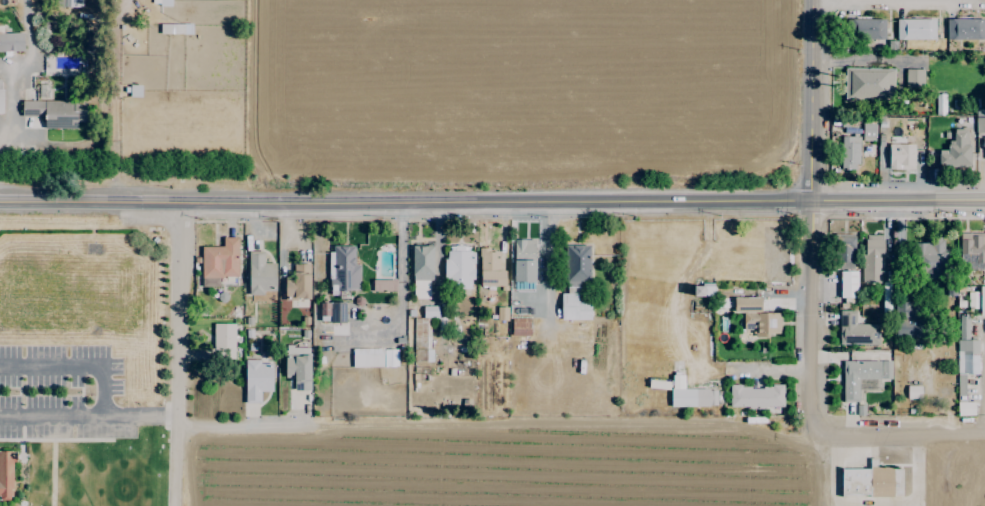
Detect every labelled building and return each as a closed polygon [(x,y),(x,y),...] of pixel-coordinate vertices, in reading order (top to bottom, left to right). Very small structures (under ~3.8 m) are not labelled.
[(884,19),(851,19),(851,40),(884,40),(884,19)] [(896,40),(934,40),(934,20),(896,19),(896,40)] [(946,19),(946,39),(984,40),(984,19),(946,19)] [(24,51),(23,33),(0,33),(0,52),(24,51)] [(844,97),(893,99),(894,69),(845,68),(844,97)] [(905,87),(923,88),(923,70),(905,69),(905,87)] [(44,129),(77,128),(77,122),(86,122),(86,101),(22,101),(22,116),(44,116),(44,129)] [(875,122),(862,122),(862,141),(875,141),(875,122)] [(938,150),(937,166),(968,167),(969,130),(953,129),(952,141),(947,141),(947,151),(938,150)] [(859,137),(841,137),(840,169),(858,169),(859,137)] [(888,170),(914,170),(914,144),(889,144),(888,170)] [(984,246),(984,233),(959,234),(960,264),(984,263),(984,246)] [(854,235),(836,234),(834,269),(853,270),(854,235)] [(863,284),(881,284),(881,270),(884,270),(883,235),(862,235),(863,284)] [(201,247),(201,287),(219,287),(219,277),(238,277),(237,238),(222,238),(223,247),(201,247)] [(915,244),(916,278),(947,278),(947,250),(943,250),(943,238),(931,238),(931,244),(915,244)] [(513,282),(534,282),(535,240),(514,239),(513,282)] [(359,265),(354,265),(355,246),(330,246),(329,290),(359,291),(359,265)] [(431,246),(412,246),(413,299),(432,299),(431,246)] [(445,288),(472,288),(473,252),(464,251),(464,247),(446,246),(445,288)] [(588,320),(589,246),(565,246),(565,294),(561,294),(560,320),(588,320)] [(480,287),(505,286),(505,271),(499,271),(499,252),(490,252),(490,248),(479,248),(480,287)] [(248,253),(248,295),(264,295),(264,291),(275,291),(275,263),(263,264),(263,253),(248,253)] [(310,264),(293,264),(293,280),(284,280),(284,299),(310,299),(310,264)] [(840,298),(857,297),(856,271),(839,272),(840,298)] [(372,291),(395,292),(396,280),(372,279),(372,291)] [(692,285),(692,297),(713,297),(713,285),(692,285)] [(760,298),(733,298),(733,313),(743,313),(743,330),(754,330),(754,337),(766,337),(766,334),(780,334),(779,313),(760,313),(760,298)] [(895,305),(895,338),(917,338),(917,324),(915,324),(915,305),(895,305)] [(507,321),(507,308),(497,307),(497,321),(507,321)] [(415,318),(414,361),(428,361),(429,315),(430,315),(430,308),(425,308),(425,318),(415,318)] [(838,311),(839,345),(878,344),(877,324),(855,324),(855,311),(838,311)] [(964,375),(978,375),(978,340),(968,340),(968,315),(956,315),(958,396),(964,396),(964,375)] [(511,336),(530,336),(530,319),(511,319),(511,336)] [(234,324),(214,324),(214,355),(224,355),(224,359),(234,359),(234,324)] [(293,391),(310,391),(310,347),(285,347),(284,378),(293,378),(293,391)] [(397,348),(351,349),(352,368),(398,367),(397,348)] [(272,392),(272,365),(260,365),(260,360),(244,360),(245,403),(260,403),(260,392),(272,392)] [(842,362),(843,402),(858,402),(857,379),(891,379),(890,361),(842,362)] [(671,407),(716,407),(716,389),(684,390),(683,376),(670,376),(671,407)] [(921,386),(907,386),(906,399),(921,399),(921,386)] [(782,387),(729,387),(729,408),(782,408),(782,387)] [(974,403),(957,403),(957,416),(974,416),(974,403)] [(0,451),(0,500),(12,500),(13,451),(0,451)]
